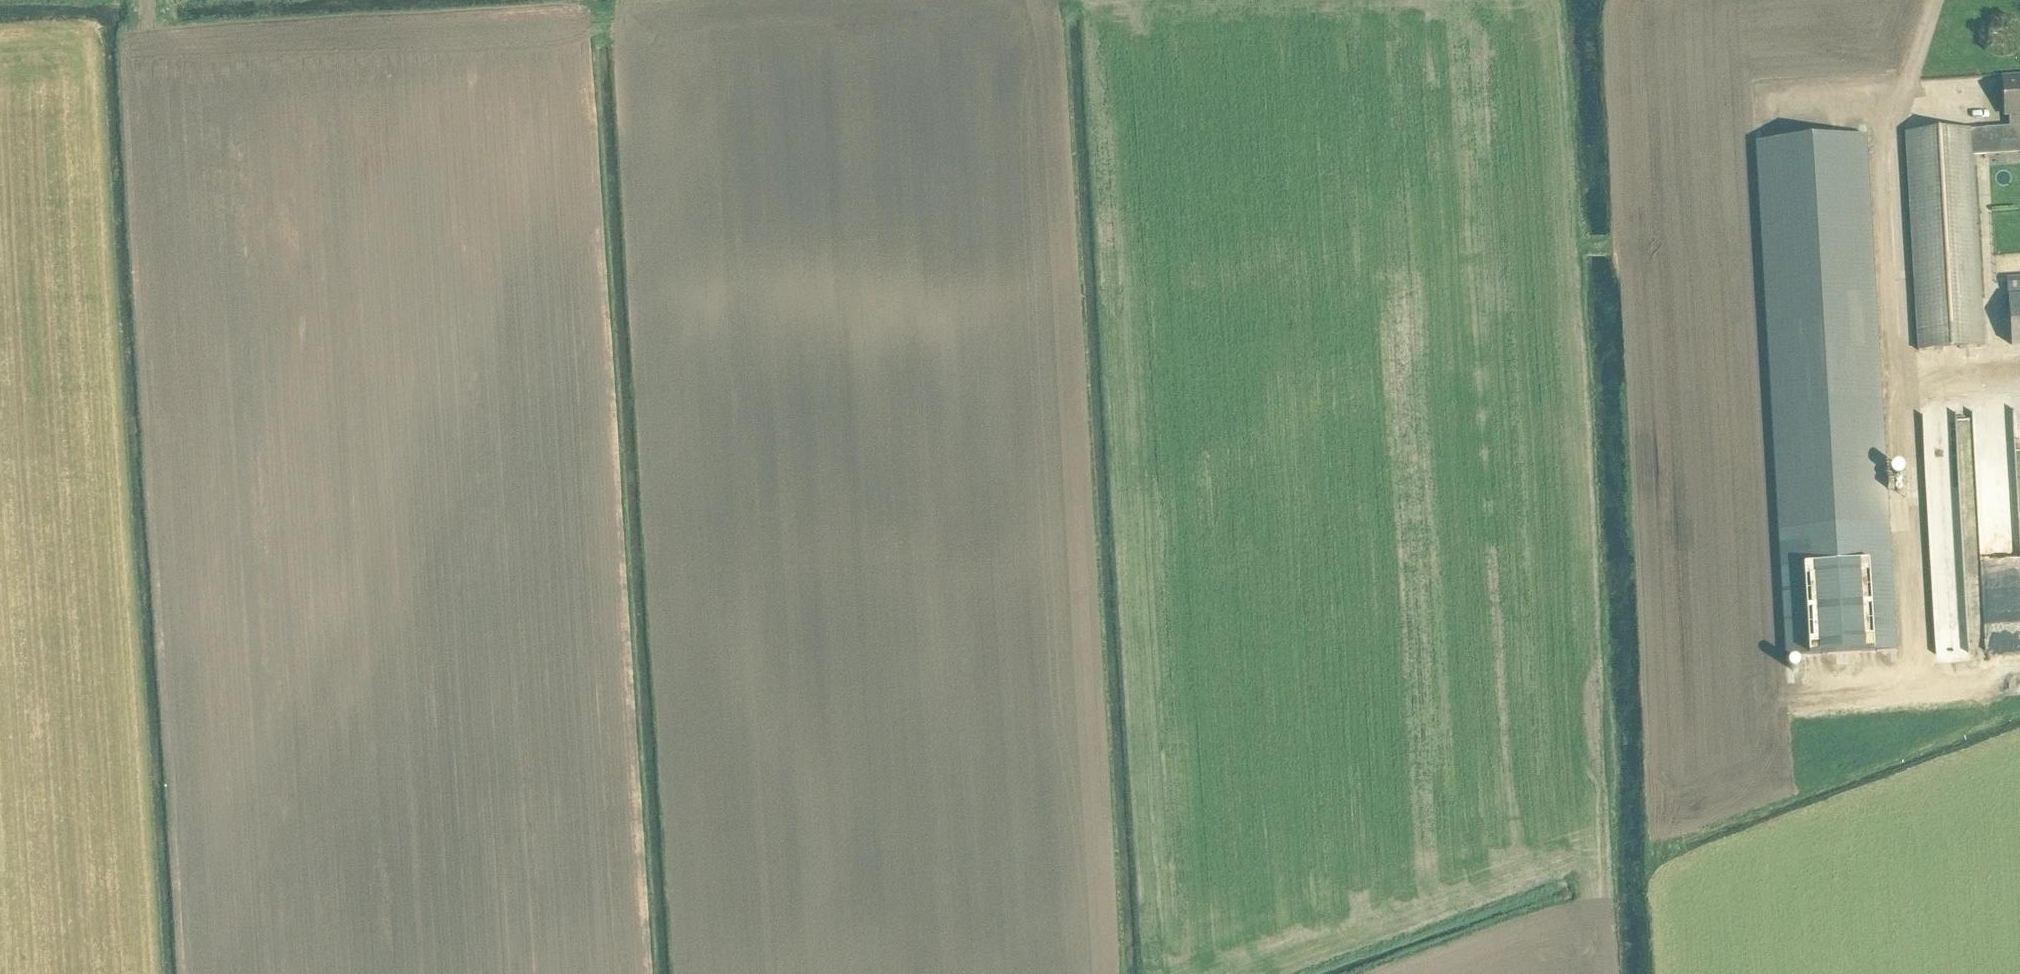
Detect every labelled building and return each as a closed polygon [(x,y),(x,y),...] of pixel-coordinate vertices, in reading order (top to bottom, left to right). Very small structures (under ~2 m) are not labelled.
[(2019,115),(2019,77),(2002,78),(2005,116),(2009,115),(2010,129),(1985,130),(1985,131),(1971,132),(1971,130),(1905,134),(1918,352),(1983,348),(1972,157),(2001,155),(2000,144),(2019,143),(2019,115)] [(1883,135),(1774,142),(1805,665),(1914,658),(1883,135)] [(2008,298),(2019,298),(2019,280),(2007,281),(2008,298)] [(2008,298),(2011,346),(2019,346),(2019,298),(2008,298)]
